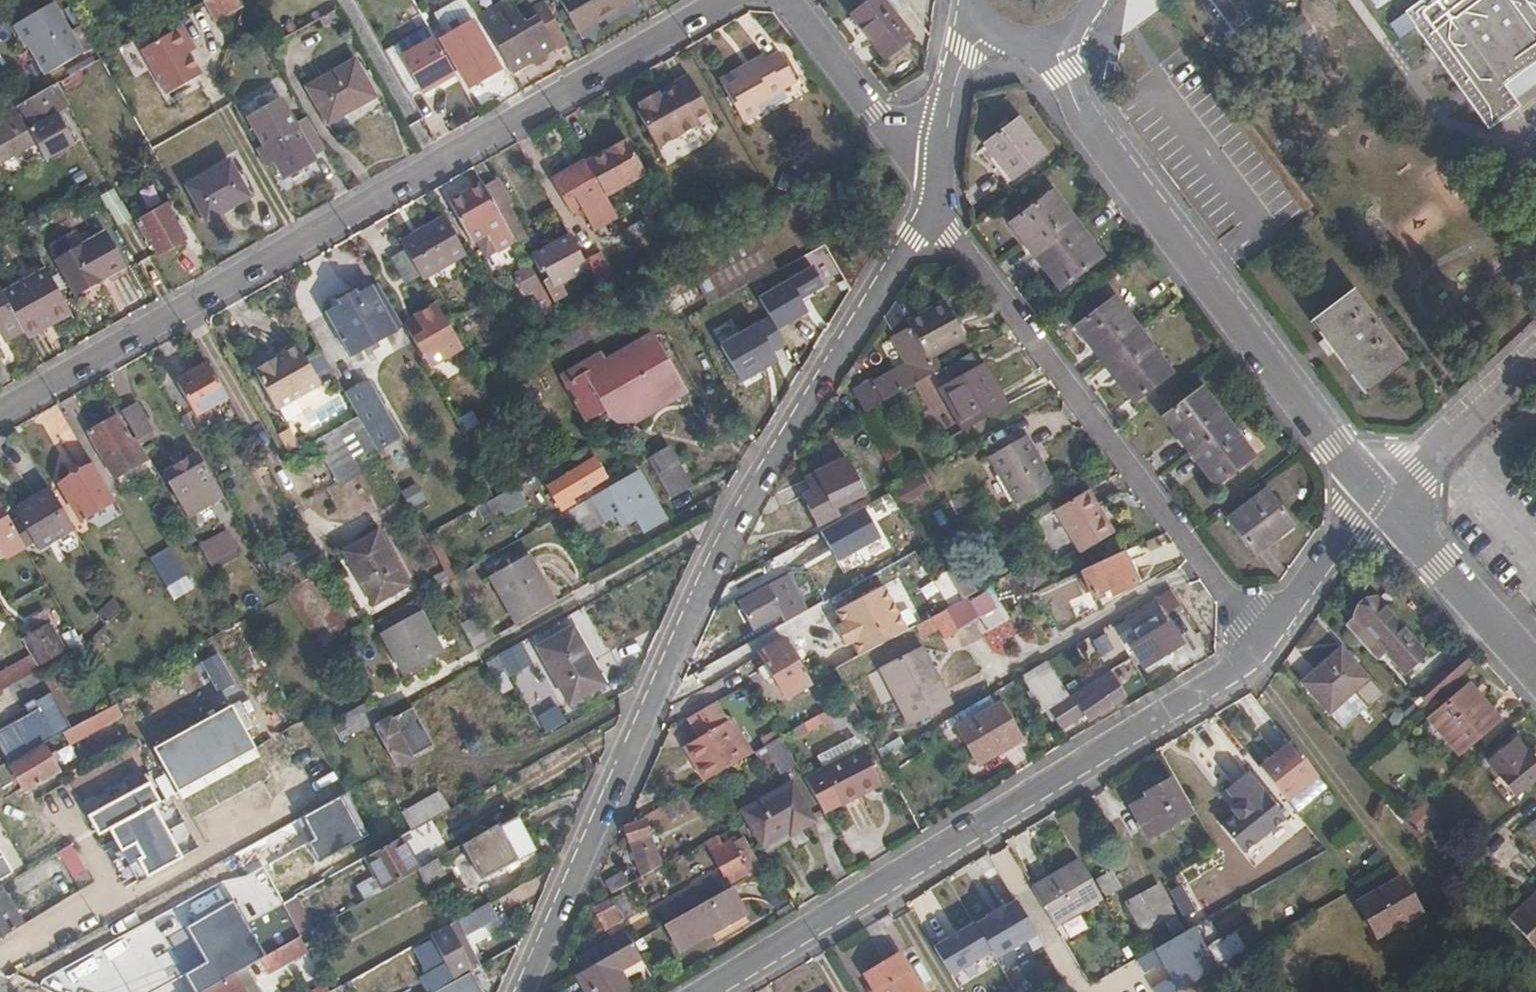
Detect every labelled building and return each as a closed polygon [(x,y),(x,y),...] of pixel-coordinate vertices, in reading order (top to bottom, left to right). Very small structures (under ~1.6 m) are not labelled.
[(239,6),(236,0),(199,0),(209,21),(239,6)] [(495,49),(508,72),(551,47),(533,16),(530,17),(521,21),(509,0),(500,0),(475,14),(495,49)] [(542,3),(540,0),(521,0),(527,11),(542,3)] [(576,32),(633,0),(558,0),(576,32)] [(867,6),(852,16),(886,58),(910,38),(883,3),(886,0),(862,0),(867,6)] [(1227,25),(1262,0),(1208,0),(1227,25)] [(1387,24),(1397,38),(1412,28),(1485,130),(1515,108),(1499,87),(1535,60),(1535,0),(1421,0),(1387,24)] [(54,2),(13,26),(25,47),(27,46),(44,75),(83,53),(54,2)] [(551,47),(563,40),(542,3),(527,11),(530,17),(533,16),(551,47)] [(496,80),(509,73),(508,72),(495,49),(487,53),(468,21),(438,38),(456,71),(482,57),(496,80)] [(180,26),(193,49),(196,47),(182,25),(180,26)] [(189,51),(193,49),(180,26),(176,28),(189,51)] [(201,73),(189,51),(176,28),(141,48),(167,94),(201,73)] [(390,66),(406,96),(417,89),(419,92),(450,75),(430,40),(399,57),(401,60),(390,66)] [(762,57),(718,82),(740,121),(757,111),(754,105),(793,82),(778,53),(764,60),(762,57)] [(906,56),(886,65),(893,80),(913,71),(906,56)] [(370,94),(349,59),(303,84),(323,121),(370,94)] [(711,120),(686,75),(670,84),(673,87),(656,96),(653,92),(635,102),(638,106),(632,110),(655,149),(696,126),(697,127),(711,120)] [(0,115),(0,160),(32,142),(42,160),(71,144),(54,114),(67,107),(54,84),(0,115)] [(311,156),(324,149),(306,118),(296,124),(280,99),(245,119),(262,147),(256,152),(263,164),(270,160),(281,178),(313,159),(311,156)] [(1053,147),(1027,110),(992,135),(1019,171),(1053,147)] [(620,139),(582,161),(583,162),(603,197),(640,175),(620,139)] [(603,197),(583,162),(550,180),(568,214),(575,210),(589,233),(615,218),(603,197)] [(480,186),(511,241),(516,249),(524,243),(504,208),(508,204),(493,178),(480,186)] [(257,211),(237,179),(196,201),(216,234),(257,211)] [(480,186),(478,184),(445,203),(468,243),(482,234),(493,252),(511,241),(480,186)] [(1016,215),(1039,247),(1083,216),(1061,184),(1016,215)] [(645,212),(666,201),(661,192),(642,203),(645,212)] [(134,222),(143,238),(147,236),(157,252),(182,238),(165,206),(134,222)] [(650,221),(645,212),(619,225),(625,234),(650,221)] [(1083,216),(1039,247),(1064,282),(1108,250),(1083,216)] [(389,225),(383,217),(372,223),(378,232),(389,225)] [(463,255),(441,218),(398,243),(420,280),(463,255)] [(123,266),(103,230),(54,258),(74,293),(123,266)] [(581,261),(567,235),(528,257),(536,270),(541,267),(545,276),(540,279),(551,299),(564,291),(556,279),(583,264),(581,261)] [(594,283),(608,276),(595,253),(581,261),(583,264),(594,283)] [(26,339),(44,329),(41,325),(67,309),(42,264),(0,288),(0,293),(21,330),(26,339)] [(814,266),(790,280),(802,300),(825,286),(814,266)] [(511,302),(538,288),(527,267),(499,284),(511,302)] [(790,280),(760,297),(779,330),(809,313),(802,300),(790,280)] [(387,304),(407,338),(413,348),(444,330),(420,286),(387,304)] [(324,313),(349,355),(395,330),(370,287),(356,295),(354,291),(336,301),(338,305),(324,313)] [(1396,362),(1344,290),(1302,321),(1355,393),(1396,362)] [(1076,324),(1103,360),(1147,328),(1119,291),(1076,324)] [(3,340),(21,330),(0,293),(0,335),(3,340)] [(945,300),(908,321),(912,328),(929,358),(965,337),(945,300)] [(44,329),(70,314),(67,309),(41,325),(44,329)] [(769,316),(757,323),(774,352),(786,345),(769,316)] [(774,352),(757,323),(720,343),(741,381),(778,360),(774,352)] [(865,411),(936,371),(929,358),(912,328),(894,338),(908,363),(876,381),(875,378),(855,390),(865,411)] [(1147,328),(1103,360),(1132,399),(1175,367),(1147,328)] [(680,385),(655,338),(571,384),(587,413),(610,401),(614,407),(628,400),(634,411),(680,385)] [(321,382),(298,343),(256,368),(277,408),(321,382)] [(225,395),(207,363),(174,382),(193,414),(225,395)] [(1008,402),(986,363),(942,387),(964,427),(1008,402)] [(366,379),(344,392),(357,417),(374,446),(376,447),(398,435),(366,379)] [(1164,415),(1190,451),(1230,422),(1203,386),(1164,415)] [(133,400),(119,410),(135,439),(137,442),(151,434),(133,400)] [(137,442),(135,439),(129,443),(114,416),(85,432),(112,478),(147,459),(137,442)] [(456,424),(463,435),(476,428),(470,416),(456,424)] [(357,417),(316,441),(339,481),(361,469),(354,457),(374,446),(357,417)] [(1230,422),(1190,451),(1215,485),(1254,456),(1230,422)] [(1051,481),(1026,433),(987,454),(1014,501),(1051,481)] [(686,482),(665,447),(651,456),(673,490),(686,482)] [(206,472),(195,454),(161,473),(172,490),(182,484),(187,491),(195,486),(191,479),(206,472)] [(605,476),(596,458),(534,493),(547,516),(562,508),(558,503),(605,476)] [(840,461),(824,471),(804,483),(809,491),(801,496),(819,527),(837,517),(832,510),(860,493),(840,461)] [(111,501),(89,464),(56,483),(78,520),(111,501)] [(637,470),(570,509),(584,532),(617,514),(624,525),(635,520),(643,533),(668,519),(637,470)] [(900,507),(929,489),(920,474),(891,492),(900,507)] [(407,509),(424,504),(417,483),(400,488),(407,509)] [(64,518),(47,488),(12,509),(34,547),(44,541),(39,530),(64,518)] [(1086,488),(1057,505),(1082,549),(1114,530),(1103,512),(1100,513),(1086,488)] [(1292,523),(1266,488),(1228,517),(1255,552),(1292,523)] [(528,508),(519,492),(502,501),(510,518),(528,508)] [(4,556),(23,547),(0,507),(0,549),(4,556)] [(865,508),(822,531),(838,561),(881,538),(865,508)] [(196,542),(207,567),(237,555),(227,529),(196,542)] [(406,585),(375,532),(341,552),(372,605),(406,585)] [(974,544),(966,532),(945,543),(953,556),(974,544)] [(1125,550),(1082,571),(1096,601),(1141,582),(1125,550)] [(163,553),(146,562),(162,590),(180,581),(163,553)] [(554,601),(527,555),(489,576),(515,623),(554,601)] [(804,600),(789,575),(758,592),(753,583),(735,593),(755,628),(804,600)] [(952,594),(943,577),(908,595),(917,612),(952,594)] [(1024,588),(1014,581),(971,600),(978,616),(1008,601),(1013,613),(1030,607),(1024,588)] [(885,585),(836,610),(842,623),(835,627),(846,646),(853,643),(859,654),(907,629),(885,585)] [(1169,587),(1152,597),(1162,614),(1179,605),(1169,587)] [(105,622),(120,609),(110,597),(95,610),(105,622)] [(1380,601),(1350,627),(1383,665),(1393,657),(1406,671),(1425,655),(1380,601)] [(502,626),(494,613),(476,623),(484,636),(502,626)] [(442,656),(417,614),(382,634),(404,677),(442,656)] [(569,629),(562,616),(541,628),(549,641),(536,648),(567,702),(602,682),(572,628),(569,629)] [(29,660),(35,670),(62,654),(41,618),(23,628),(29,639),(20,644),(29,660)] [(1144,665),(1184,643),(1172,621),(1133,645),(1144,665)] [(495,653),(502,667),(536,647),(528,635),(495,653)] [(794,656),(783,639),(760,653),(786,696),(810,682),(794,656)] [(1382,692),(1340,643),(1301,677),(1328,706),(1352,686),(1368,704),(1382,692)] [(922,645),(878,668),(908,726),(952,703),(922,645)] [(1451,684),(1472,667),(1461,654),(1441,672),(1451,684)] [(1071,695),(1049,658),(1025,672),(1047,709),(1051,707),(1071,695)] [(37,673),(35,670),(29,660),(0,676),(0,693),(37,673)] [(1110,672),(1073,694),(1073,695),(1052,708),(1062,728),(1086,714),(1090,721),(1127,698),(1110,672)] [(1430,702),(1451,684),(1441,672),(1419,690),(1430,702)] [(1481,705),(1465,687),(1433,713),(1449,733),(1446,736),(1460,752),(1499,720),(1485,702),(1481,705)] [(370,721),(380,716),(368,695),(337,712),(338,715),(330,720),(340,738),(370,721)] [(240,701),(232,705),(246,730),(253,726),(240,701)] [(1020,735),(1001,703),(960,728),(978,760),(1020,735)] [(42,748),(62,737),(69,733),(52,704),(12,725),(28,755),(42,748)] [(695,767),(703,780),(711,776),(747,755),(718,704),(689,720),(700,739),(690,744),(701,763),(695,767)] [(232,705),(155,748),(179,790),(256,747),(246,730),(232,705)] [(557,705),(538,716),(546,732),(565,722),(557,705)] [(409,706),(373,726),(393,763),(430,743),(409,706)] [(68,749),(121,720),(114,708),(69,733),(62,737),(68,749)] [(795,738),(816,726),(811,717),(790,729),(795,738)] [(880,759),(871,745),(864,749),(858,741),(853,744),(847,732),(822,746),(841,780),(880,759)] [(795,761),(780,735),(765,744),(780,770),(795,761)] [(1292,742),(1261,766),(1289,800),(1319,776),(1292,742)] [(684,748),(695,767),(701,763),(690,744),(684,748)] [(42,748),(28,755),(7,767),(22,792),(55,773),(42,748)] [(1523,802),(1535,792),(1535,763),(1525,748),(1498,769),(1523,802)] [(1217,788),(1214,783),(1204,787),(1216,811),(1236,802),(1243,815),(1271,802),(1253,764),(1238,771),(1241,778),(1217,788)] [(1238,771),(1214,783),(1217,788),(1241,778),(1238,771)] [(1193,815),(1173,777),(1156,787),(1158,790),(1147,796),(1148,798),(1134,805),(1143,821),(1139,823),(1149,840),(1193,815)] [(768,807),(789,838),(806,829),(783,790),(743,813),(747,819),(768,807)] [(412,827),(440,812),(431,797),(404,812),(412,827)] [(135,881),(179,857),(148,805),(106,830),(135,881)] [(782,843),(789,838),(768,807),(747,819),(764,849),(780,840),(782,843)] [(497,827),(493,822),(459,841),(481,877),(533,848),(515,817),(497,827)] [(651,833),(645,819),(626,826),(640,868),(655,864),(646,835),(651,833)] [(275,851),(281,863),(322,841),(315,829),(275,851)] [(719,833),(706,840),(730,883),(748,873),(746,869),(759,863),(742,834),(732,840),(730,836),(723,840),(719,833)] [(398,835),(363,855),(381,886),(410,869),(416,866),(398,835)] [(256,839),(229,854),(235,865),(262,850),(256,839)] [(88,880),(82,871),(65,844),(54,850),(76,887),(88,880)] [(442,870),(434,855),(416,866),(410,869),(418,884),(442,870)] [(1104,899),(1083,863),(1037,889),(1058,926),(1104,899)] [(1010,917),(986,877),(948,901),(972,940),(1010,917)] [(1416,914),(1398,881),(1355,905),(1373,938),(1416,914)] [(1169,911),(1154,885),(1124,903),(1138,928),(1169,911)] [(1192,912),(1176,885),(1167,890),(1184,917),(1192,912)] [(732,886),(667,923),(681,949),(747,913),(732,886)] [(269,916),(280,911),(271,891),(260,896),(269,916)] [(634,914),(622,892),(594,908),(606,929),(634,914)] [(19,925),(0,893),(0,937),(19,925)] [(280,901),(289,920),(303,913),(295,895),(280,901)] [(1509,921),(1535,950),(1535,896),(1509,921)] [(482,902),(459,915),(467,929),(489,916),(482,902)] [(452,919),(460,932),(467,929),(459,915),(452,919)] [(452,919),(427,933),(454,979),(467,970),(479,964),(460,932),(452,919)] [(1147,944),(1157,964),(1140,973),(1150,991),(1172,991),(1215,970),(1190,922),(1147,944)] [(1046,955),(1030,927),(1011,938),(1027,965),(1046,955)] [(1215,966),(1246,947),(1234,928),(1204,948),(1215,966)] [(578,958),(585,969),(627,946),(634,942),(628,930),(578,958)] [(296,935),(295,936),(257,957),(266,972),(304,950),(296,935)] [(578,973),(589,991),(622,991),(632,987),(621,967),(642,956),(634,942),(627,946),(585,969),(578,973)] [(168,946),(132,967),(147,991),(193,991),(168,946)] [(1089,989),(1062,948),(1049,957),(1072,991),(1124,991),(1126,991),(1118,979),(1140,964),(1143,970),(1154,963),(1147,951),(1089,989)] [(901,953),(866,974),(877,991),(924,991),(901,953)] [(433,991),(479,991),(467,970),(454,979),(433,991)] [(229,973),(195,991),(240,991),(229,973)]
